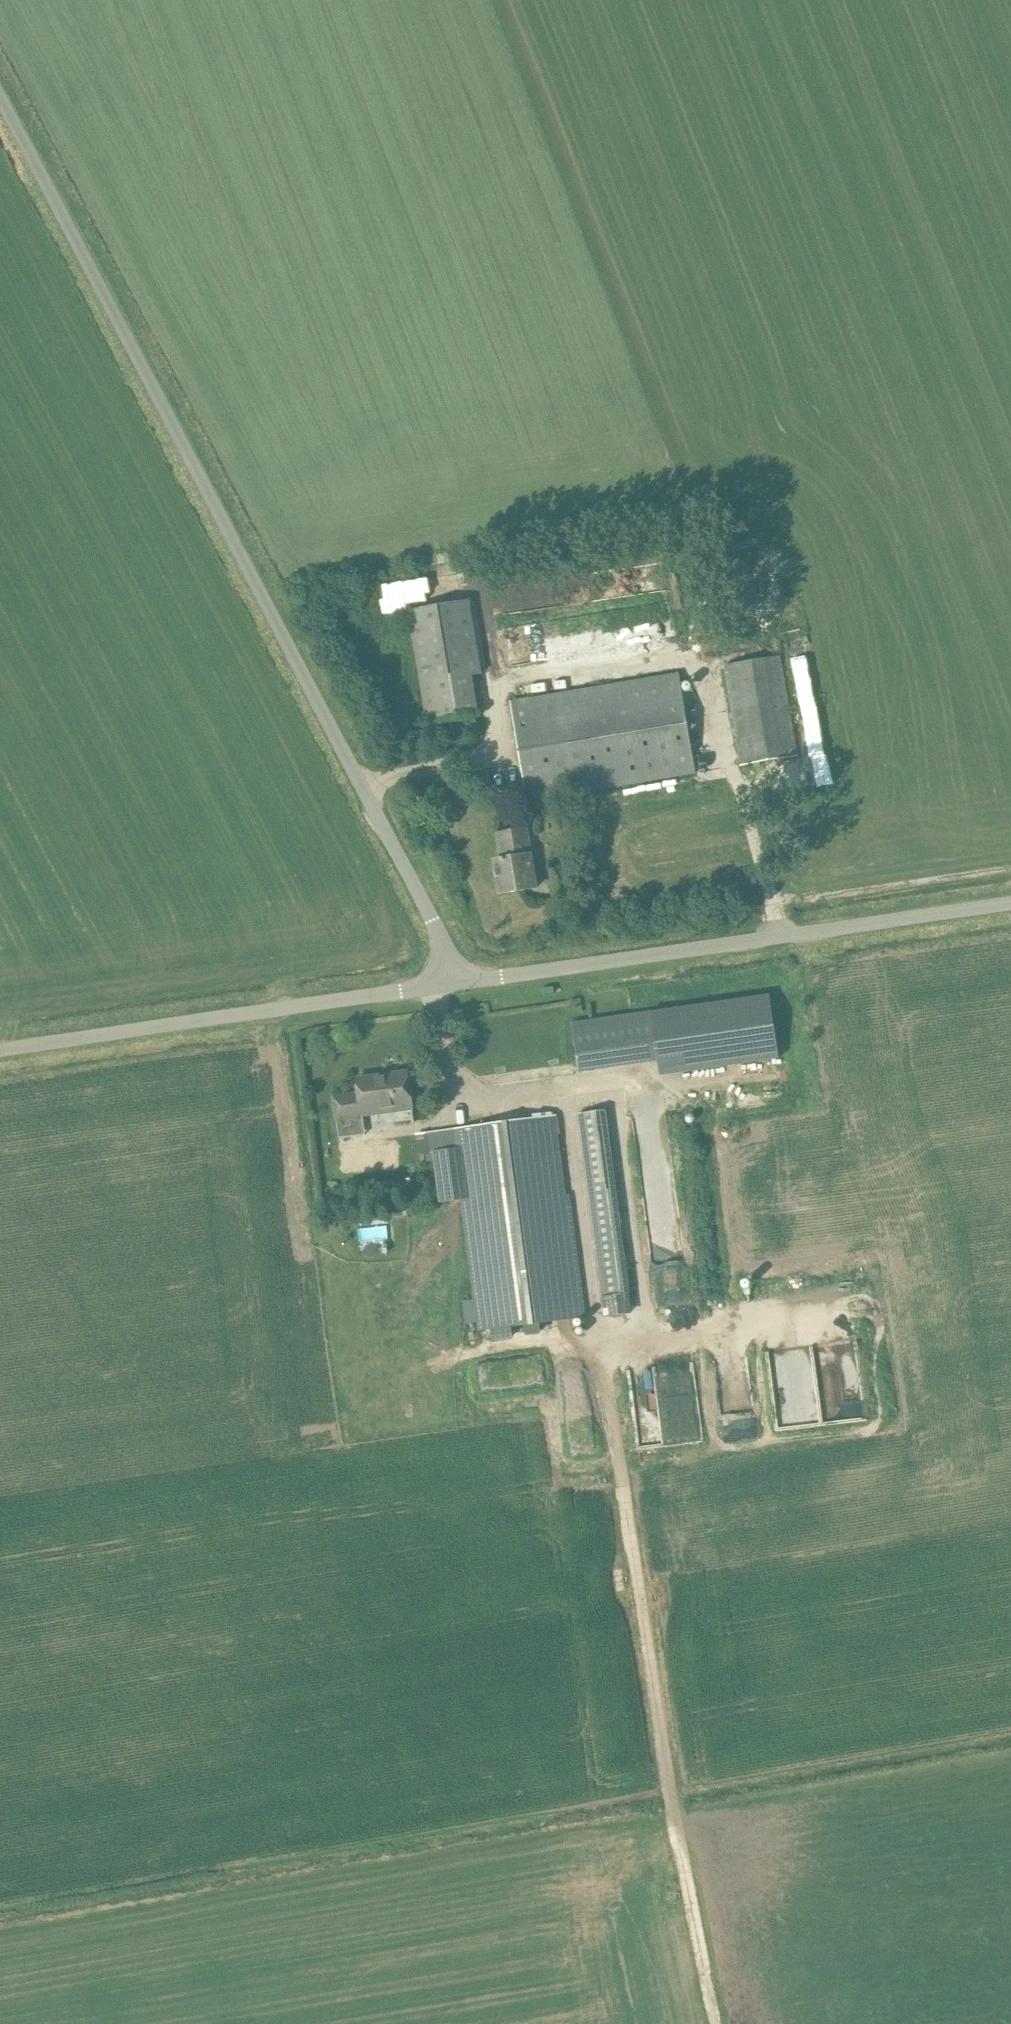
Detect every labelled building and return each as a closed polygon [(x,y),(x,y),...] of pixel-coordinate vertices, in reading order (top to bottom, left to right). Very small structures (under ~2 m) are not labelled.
[(482,674),(469,601),(409,611),(428,722),(475,715),(468,676),(482,674)] [(799,757),(782,656),(725,665),(741,766),(799,757)] [(694,773),(678,673),(511,700),(527,801),(694,773)] [(611,673),(579,676),(580,686),(612,683),(611,673)] [(598,803),(586,804),(587,814),(599,813),(598,803)] [(536,888),(526,829),(498,834),(502,859),(494,860),(500,894),(536,888)] [(576,1071),(656,1062),(657,1074),(776,1060),(769,996),(570,1019),(576,1071)] [(412,1103),(407,1072),(357,1079),(359,1094),(334,1097),(337,1119),(380,1113),(380,1108),(412,1103)] [(629,1293),(605,1110),(579,1114),(603,1296),(606,1318),(631,1314),(629,1293)] [(416,1134),(419,1154),(433,1152),(439,1202),(462,1199),(475,1300),(465,1301),(468,1324),(478,1323),(479,1332),(525,1326),(526,1335),(541,1333),(540,1324),(580,1319),(555,1117),(416,1134)] [(814,1385),(798,1386),(797,1381),(776,1384),(780,1426),(818,1422),(814,1385)] [(637,1437),(637,1445),(665,1444),(664,1436),(637,1437)]
